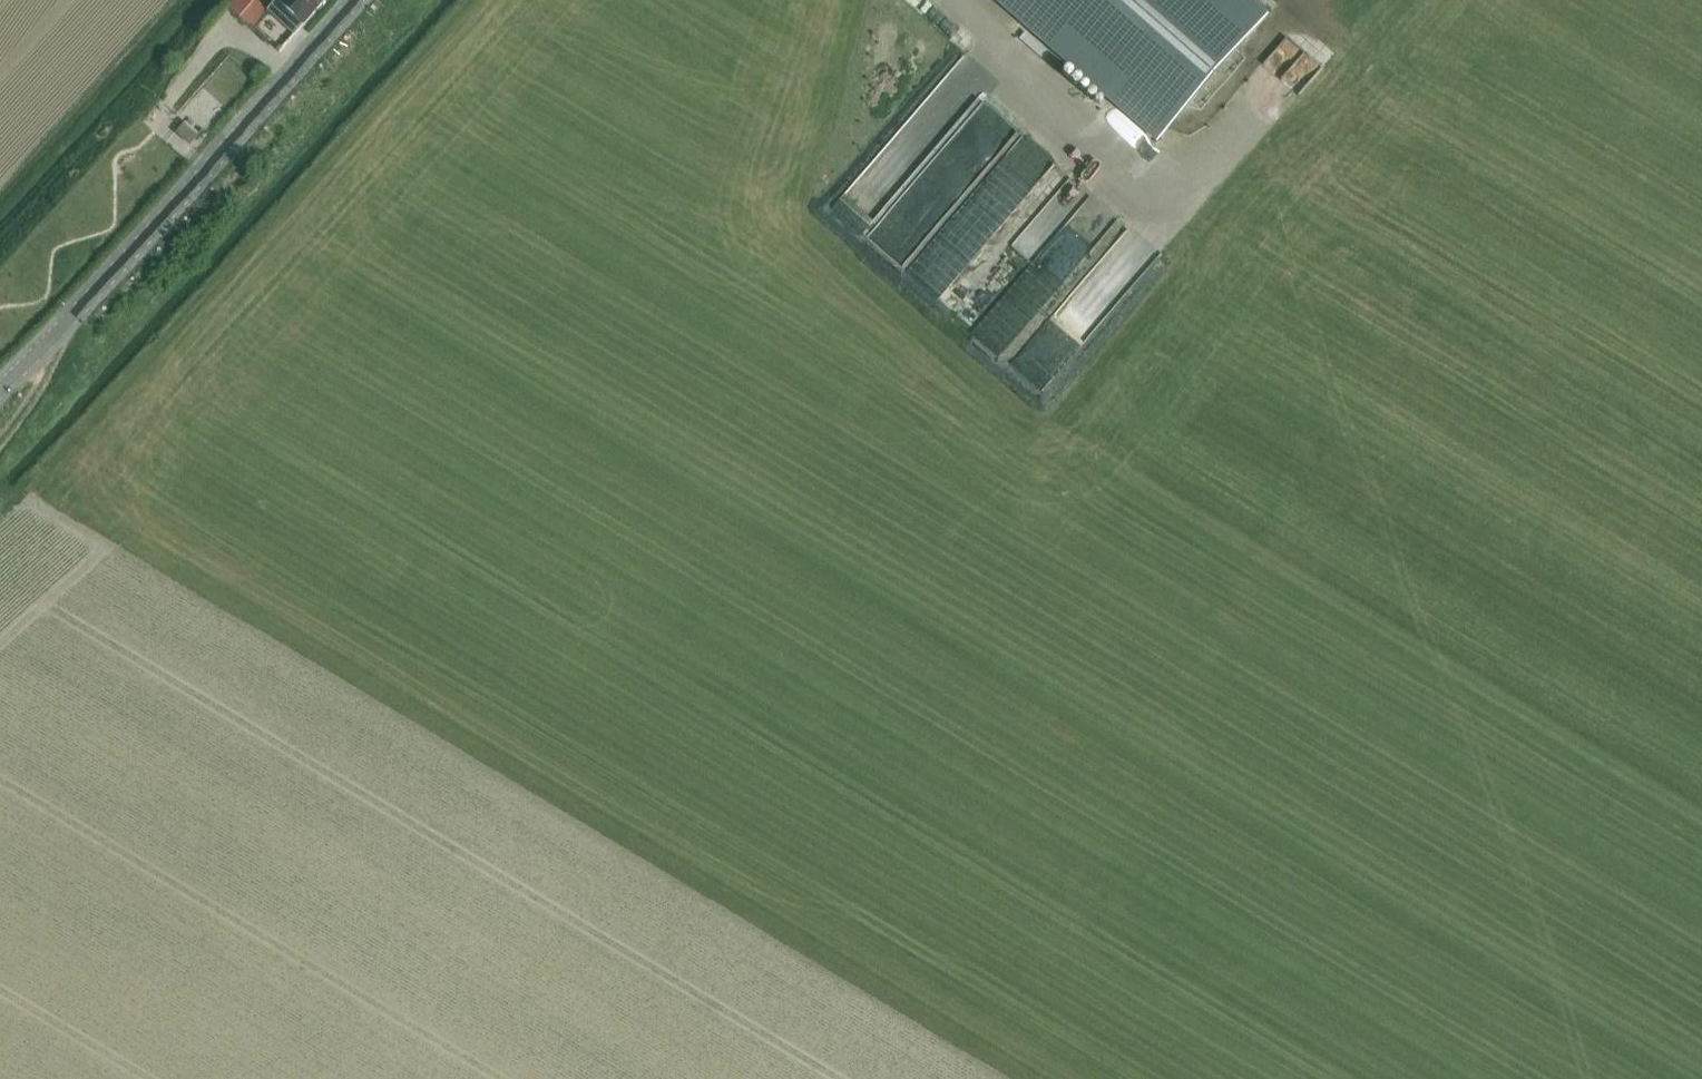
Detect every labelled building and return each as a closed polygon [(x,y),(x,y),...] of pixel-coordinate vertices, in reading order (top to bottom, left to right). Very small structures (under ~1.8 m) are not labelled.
[(320,0),(272,0),(271,1),(299,25),(320,0)] [(1265,17),(1245,0),(1001,0),(1159,138),(1265,17)] [(1280,44),(1295,54),(1316,22),(1302,12),(1280,44)] [(976,175),(919,246),(975,291),(996,264),(1011,276),(1031,252),(1010,235),(1026,216),(976,175)]
